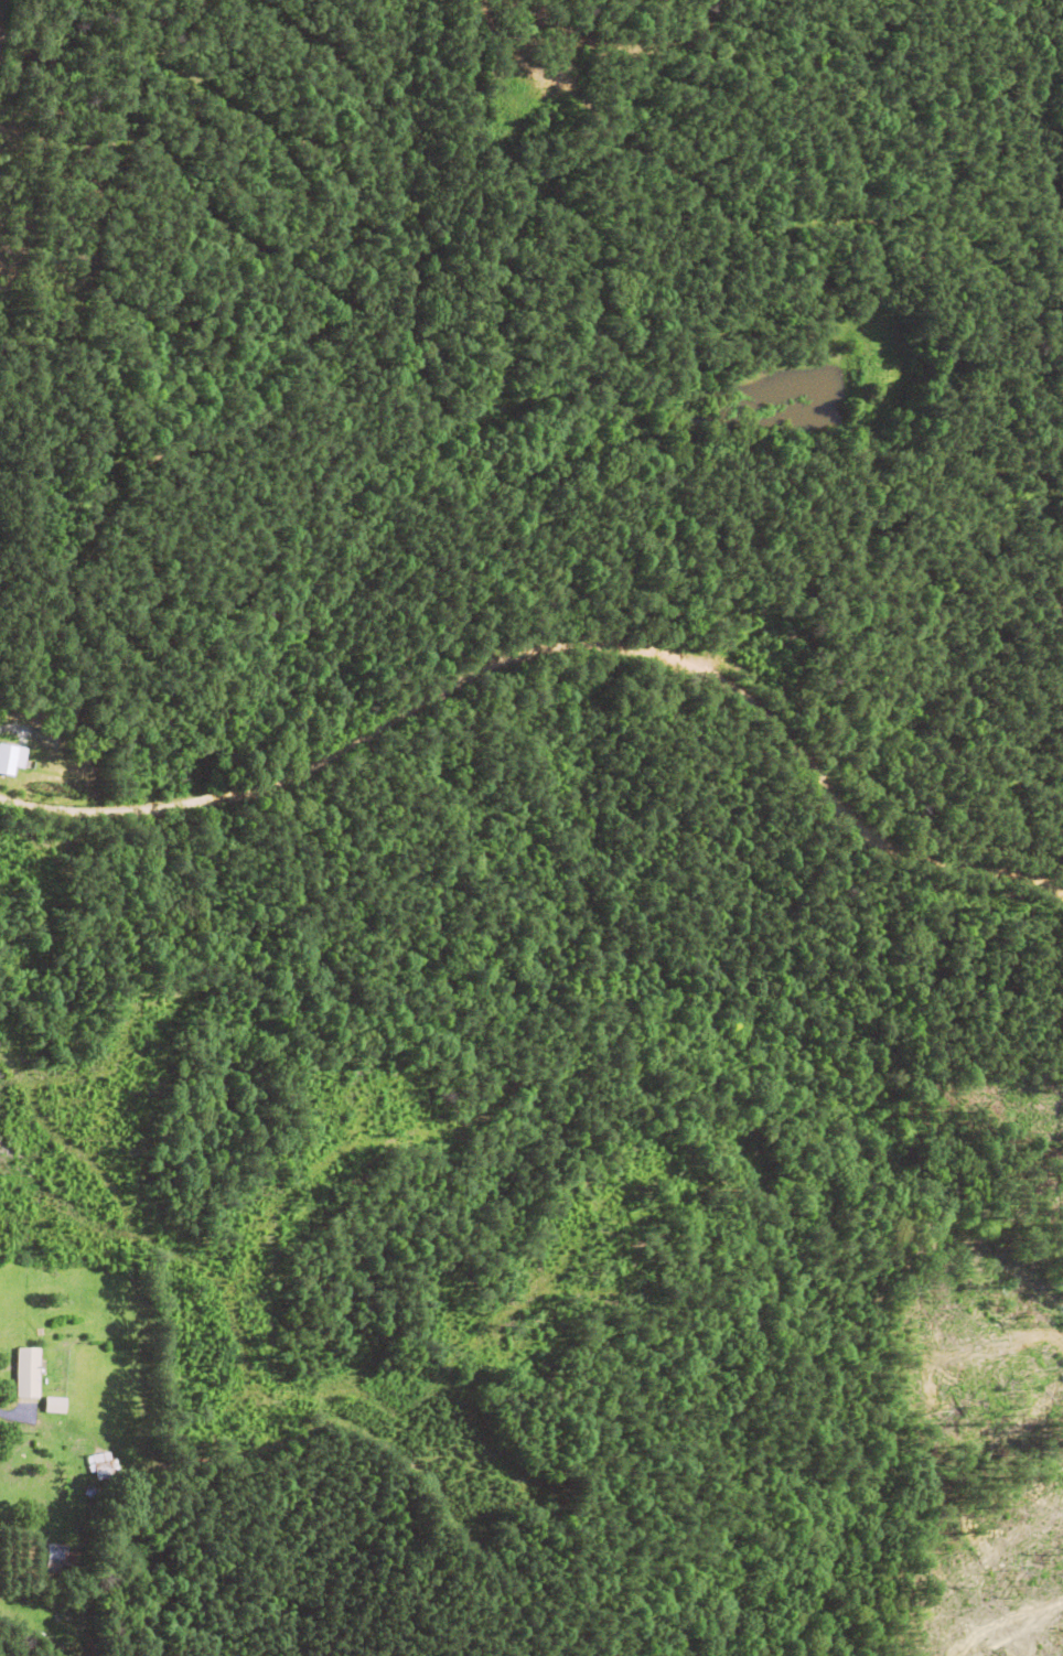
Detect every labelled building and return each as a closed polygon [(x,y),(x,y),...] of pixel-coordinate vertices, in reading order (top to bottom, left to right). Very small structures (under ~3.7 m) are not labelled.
[(26,749),(0,744),(0,775),(13,778),(15,768),(22,769),(26,749)] [(14,1397),(38,1398),(39,1348),(15,1348),(14,1397)] [(45,1412),(64,1412),(64,1400),(45,1400),(45,1412)] [(119,1470),(108,1450),(87,1462),(98,1482),(119,1470)] [(64,1568),(64,1546),(44,1546),(44,1568),(64,1568)]
